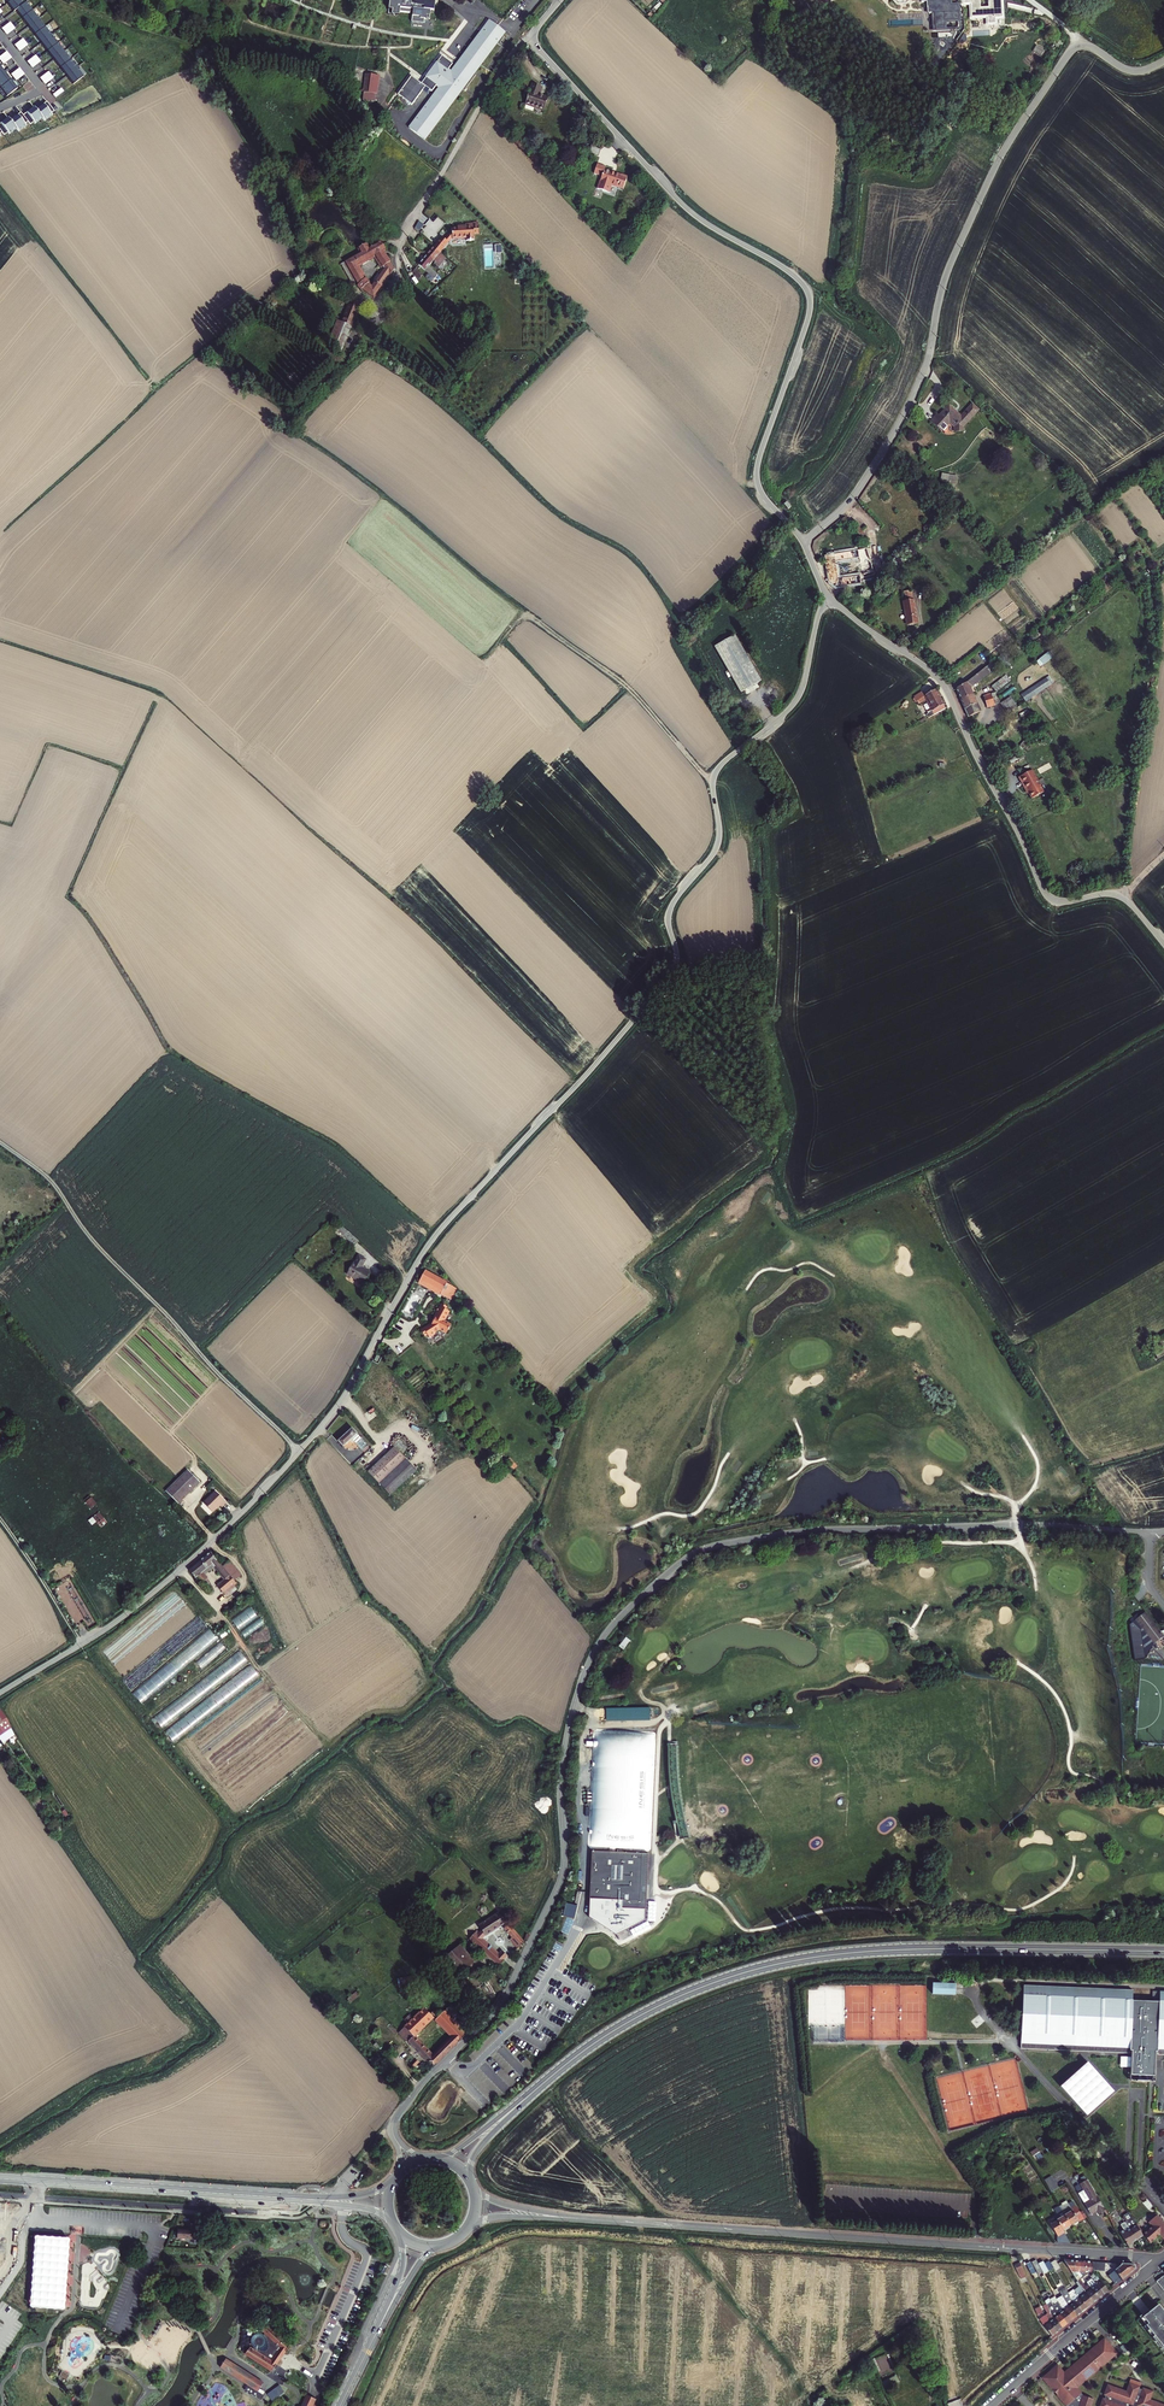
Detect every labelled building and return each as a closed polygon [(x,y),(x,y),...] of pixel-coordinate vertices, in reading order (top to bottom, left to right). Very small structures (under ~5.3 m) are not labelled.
[(13,11),(15,10),(73,85),(83,77),(25,2),(23,4),(21,0),(5,0),(13,11)] [(388,15),(399,16),(400,12),(410,13),(410,10),(413,10),(411,22),(424,24),(424,19),(429,20),(430,12),(434,12),(435,0),(432,0),(416,0),(415,5),(413,5),(411,5),(412,0),(390,0),(388,15)] [(923,0),(930,0),(931,12),(936,12),(937,28),(947,27),(946,19),(961,19),(960,4),(952,4),(952,0),(923,0)] [(1004,0),(990,0),(990,5),(982,6),(982,0),(964,0),(965,3),(972,2),(973,16),(989,15),(989,23),(998,22),(997,16),(1005,16),(1004,0)] [(452,104),(458,96),(464,88),(505,33),(489,21),(481,33),(478,36),(451,73),(448,70),(452,64),(442,57),(421,84),(411,77),(398,95),(411,105),(425,87),(432,92),(436,86),(439,88),(409,129),(424,140),(445,113),(452,104)] [(10,23),(1,29),(6,36),(15,29),(10,23)] [(22,39),(14,46),(19,52),(27,45),(22,39)] [(0,56),(0,61),(3,64),(11,58),(6,51),(0,56)] [(35,56),(26,62),(31,69),(40,62),(35,56)] [(7,96),(17,89),(0,67),(0,87),(7,96)] [(19,68),(11,74),(16,81),(24,74),(19,68)] [(47,72),(39,79),(44,85),(53,79),(47,72)] [(379,77),(366,75),(364,92),(376,94),(379,77)] [(548,99),(544,97),(539,96),(542,88),(533,85),(525,105),(543,112),(548,99)] [(60,89),(52,95),(54,99),(63,92),(60,89)] [(46,102),(35,111),(41,118),(44,121),(51,116),(50,114),(53,111),(46,102)] [(35,111),(33,108),(23,116),(27,122),(30,125),(33,122),(34,124),(41,118),(35,111)] [(20,113),(9,121),(16,129),(18,132),(25,126),(24,125),(27,122),(23,116),(20,113)] [(7,118),(0,124),(0,131),(1,132),(3,135),(7,133),(8,135),(16,129),(9,121),(7,118)] [(599,165),(595,175),(603,178),(598,190),(610,195),(613,187),(618,189),(622,177),(613,174),(613,173),(606,171),(607,168),(599,165)] [(435,247),(441,252),(452,238),(452,240),(466,239),(466,242),(469,241),(469,242),(472,242),(472,241),(474,241),(474,235),(479,234),(478,223),(473,223),(473,225),(466,225),(466,227),(458,228),(458,229),(452,229),(452,235),(450,235),(445,241),(442,238),(435,247)] [(381,242),(369,249),(366,244),(358,249),(361,253),(341,265),(353,285),(356,283),(358,286),(361,290),(362,290),(374,298),(394,269),(389,263),(390,263),(383,252),(386,250),(381,242)] [(425,258),(426,260),(429,257),(433,261),(435,259),(436,261),(435,263),(434,264),(436,266),(435,268),(437,270),(446,259),(443,257),(440,254),(441,252),(435,247),(425,258)] [(425,258),(418,266),(429,274),(426,278),(430,281),(432,281),(434,278),(437,275),(429,267),(433,261),(429,257),(426,260),(425,258)] [(373,281),(374,282),(377,279),(380,280),(385,272),(382,267),(373,281)] [(416,269),(413,273),(420,279),(423,275),(416,269)] [(349,305),(341,323),(341,324),(350,327),(349,329),(350,329),(351,330),(359,309),(349,305)] [(341,353),(350,329),(349,329),(350,327),(341,324),(341,323),(337,321),(327,347),(341,353)] [(931,420),(941,430),(948,423),(948,432),(962,432),(962,428),(981,408),(975,402),(962,416),(951,405),(941,415),(938,413),(931,420)] [(948,482),(947,487),(955,488),(957,476),(941,473),(940,481),(948,482)] [(863,549),(862,549),(825,555),(830,581),(835,586),(859,583),(858,576),(858,575),(837,578),(835,561),(857,558),(863,574),(872,571),(863,549)] [(906,594),(898,595),(903,629),(912,627),(906,594)] [(714,646),(741,692),(760,681),(734,635),(714,646)] [(1049,652),(1036,661),(1040,667),(1053,658),(1049,652)] [(967,717),(979,712),(969,688),(990,673),(987,667),(967,683),(956,689),(967,717)] [(991,687),(997,693),(1011,680),(1006,674),(991,687)] [(1049,676),(1021,695),(1025,702),(1054,683),(1049,676)] [(933,710),(935,714),(946,708),(938,695),(932,699),(928,693),(921,697),(924,703),(928,701),(931,706),(927,709),(928,712),(933,710)] [(1001,704),(997,693),(983,697),(987,709),(1001,704)] [(1011,697),(1001,704),(1007,713),(1017,707),(1011,697)] [(1042,793),(1030,771),(1017,778),(1026,794),(1027,794),(1030,800),(1042,793)] [(348,1231),(344,1236),(355,1245),(359,1241),(348,1231)] [(359,1255),(354,1263),(354,1262),(347,1274),(363,1283),(370,1272),(362,1267),(366,1259),(359,1255)] [(424,1272),(419,1283),(447,1296),(452,1285),(424,1272)] [(425,1329),(422,1331),(425,1337),(428,1335),(429,1334),(431,1336),(436,1333),(435,1332),(440,1330),(447,1333),(449,1330),(450,1329),(450,1328),(452,1324),(445,1320),(450,1311),(446,1309),(447,1306),(445,1305),(441,1303),(434,1316),(435,1317),(436,1317),(433,1321),(432,1321),(430,1323),(424,1328),(425,1329)] [(1153,1340),(1161,1356),(1163,1355),(1163,1334),(1153,1340)] [(362,1447),(371,1440),(354,1422),(341,1434),(347,1441),(352,1436),(362,1447)] [(404,1451),(380,1473),(400,1495),(424,1473),(404,1451)] [(186,1473),(165,1493),(177,1507),(199,1486),(186,1473)] [(222,1511),(227,1506),(216,1494),(204,1506),(213,1515),(220,1509),(222,1511)] [(90,1496),(84,1501),(91,1510),(97,1504),(90,1496)] [(100,1528),(107,1523),(99,1512),(88,1521),(92,1526),(96,1523),(100,1528)] [(196,1579),(197,1578),(202,1584),(208,1579),(203,1572),(213,1564),(225,1579),(218,1585),(225,1592),(242,1578),(243,1577),(230,1562),(224,1567),(211,1553),(197,1565),(190,1571),(196,1579)] [(251,1606),(231,1619),(238,1630),(258,1618),(251,1606)] [(1129,1624),(1134,1660),(1145,1658),(1154,1644),(1156,1643),(1163,1637),(1145,1612),(1140,1616),(1136,1620),(1129,1624)] [(199,1617),(120,1679),(130,1690),(208,1628),(199,1617)] [(240,1631),(244,1637),(265,1625),(261,1619),(240,1631)] [(209,1629),(132,1692),(140,1702),(218,1639),(209,1629)] [(624,1650),(631,1642),(625,1637),(618,1646),(624,1650)] [(1156,1643),(1160,1648),(1163,1645),(1163,1639),(1163,1637),(1156,1643)] [(202,1670),(225,1648),(219,1641),(196,1663),(202,1670)] [(240,1652),(153,1716),(159,1725),(247,1661),(240,1652)] [(229,1684),(164,1730),(173,1742),(222,1708),(219,1704),(226,1698),(224,1695),(232,1689),(229,1684)] [(649,1706),(606,1707),(606,1721),(650,1720),(649,1706)] [(594,1730),(588,1846),(608,1848),(614,1848),(649,1851),(655,1733),(594,1730)] [(838,1803),(844,1807),(848,1802),(842,1797),(838,1803)] [(644,1919),(647,1853),(613,1852),(614,1848),(608,1848),(608,1852),(590,1851),(587,1917),(606,1921),(613,1932),(644,1919)] [(498,1912),(479,1924),(482,1929),(478,1932),(477,1931),(471,1936),(500,1963),(504,1958),(499,1952),(483,1936),(503,1923),(514,1937),(503,1948),(508,1953),(510,1955),(525,1940),(500,1911),(498,1912)] [(566,1917),(562,1932),(569,1934),(573,1920),(566,1917)] [(475,1958),(461,1943),(444,1959),(459,1974),(475,1958)] [(499,1952),(504,1958),(508,1953),(503,1948),(499,1952)] [(933,1982),(933,1993),(956,1994),(956,1983),(933,1982)] [(1021,1983),(1018,2046),(1133,2051),(1133,2055),(1122,2054),(1122,2064),(1130,2064),(1146,2065),(1146,2062),(1151,2062),(1152,2052),(1154,2052),(1163,2052),(1163,1989),(1158,1989),(1157,1999),(1130,1997),(1131,1988),(1021,1983)] [(460,2026),(465,2021),(461,2017),(447,2003),(444,2007),(435,2015),(454,2035),(443,2045),(449,2051),(467,2032),(460,2026)] [(416,2034),(435,2015),(427,2006),(417,2015),(414,2012),(407,2018),(411,2022),(407,2026),(412,2031),(416,2034)] [(407,2036),(410,2040),(416,2034),(412,2031),(407,2036)] [(410,2040),(419,2048),(424,2054),(435,2065),(444,2055),(438,2050),(435,2053),(416,2034),(410,2040)] [(444,2055),(449,2051),(443,2045),(438,2050),(444,2055)] [(413,2065),(424,2054),(419,2048),(408,2059),(413,2065)] [(1146,2065),(1130,2064),(1129,2072),(1151,2073),(1153,2073),(1154,2052),(1152,2052),(1151,2062),(1146,2062),(1146,2065)] [(1068,2178),(1063,2169),(1052,2176),(1056,2184),(1068,2178)] [(1050,2192),(1058,2188),(1051,2175),(1044,2179),(1050,2192)] [(1101,2215),(1108,2210),(1089,2179),(1082,2184),(1085,2190),(1080,2193),(1086,2203),(1093,2214),(1096,2212),(1095,2211),(1098,2209),(1099,2211),(1101,2215)] [(1079,2220),(1084,2217),(1074,2200),(1061,2208),(1072,2227),(1081,2222),(1079,2220)] [(1072,2227),(1061,2208),(1056,2211),(1061,2220),(1057,2222),(1058,2223),(1051,2227),(1057,2237),(1061,2238),(1066,2235),(1064,2232),(1072,2227)] [(1123,2227),(1128,2224),(1130,2223),(1127,2219),(1126,2220),(1124,2216),(1119,2220),(1123,2227)] [(1132,2229),(1139,2241),(1145,2237),(1139,2227),(1137,2229),(1129,2217),(1129,2218),(1127,2219),(1130,2223),(1128,2224),(1132,2229)] [(1163,2239),(1163,2221),(1160,2217),(1151,2224),(1155,2228),(1146,2236),(1153,2244),(1162,2237),(1163,2239)] [(191,2223),(191,2230),(190,2239),(199,2240),(200,2231),(200,2224),(191,2223)] [(178,2229),(177,2238),(190,2239),(191,2230),(178,2229)] [(1130,2247),(1139,2241),(1132,2229),(1127,2232),(1128,2235),(1124,2237),(1130,2247)] [(69,2240),(36,2238),(32,2306),(64,2309),(69,2240)] [(1032,2263),(1036,2271),(1041,2269),(1039,2266),(1036,2261),(1032,2263)] [(1050,2263),(1053,2269),(1054,2271),(1060,2268),(1055,2261),(1050,2263)] [(1072,2272),(1074,2272),(1074,2261),(1064,2261),(1072,2272)] [(1020,2275),(1025,2273),(1019,2262),(1014,2264),(1020,2275)] [(1092,2262),(1092,2270),(1110,2271),(1109,2275),(1117,2285),(1136,2269),(1134,2264),(1122,2264),(1115,2271),(1113,2268),(1113,2263),(1092,2262)] [(1039,2266),(1041,2269),(1043,2274),(1048,2271),(1044,2263),(1039,2266)] [(1087,2284),(1092,2280),(1088,2274),(1086,2276),(1085,2277),(1084,2277),(1086,2278),(1084,2280),(1087,2284)] [(1092,2280),(1104,2295),(1109,2291),(1097,2277),(1092,2280)] [(1093,2304),(1099,2299),(1091,2289),(1092,2289),(1088,2284),(1085,2286),(1080,2280),(1079,2281),(1078,2282),(1093,2304)] [(1091,2289),(1099,2299),(1104,2295),(1092,2280),(1087,2284),(1088,2284),(1092,2289),(1091,2289)] [(1087,2309),(1093,2304),(1078,2282),(1076,2284),(1079,2288),(1076,2291),(1079,2296),(1078,2297),(1087,2309)] [(1069,2296),(1064,2287),(1060,2289),(1065,2298),(1069,2296)] [(1073,2303),(1082,2313),(1087,2309),(1078,2297),(1079,2296),(1076,2291),(1069,2296),(1070,2298),(1073,2303)] [(1077,2316),(1069,2306),(1068,2305),(1066,2302),(1065,2300),(1059,2303),(1060,2306),(1072,2321),(1077,2316)] [(1055,2310),(1067,2325),(1072,2321),(1060,2306),(1059,2303),(1058,2302),(1053,2305),(1054,2307),(1055,2310)] [(1051,2314),(1062,2329),(1067,2325),(1055,2310),(1054,2307),(1053,2305),(1052,2303),(1048,2306),(1050,2311),(1049,2312),(1051,2314)] [(1077,2316),(1082,2313),(1073,2303),(1069,2306),(1077,2316)] [(1158,2305),(1142,2318),(1148,2325),(1146,2327),(1163,2349),(1163,2313),(1158,2305)] [(1057,2332),(1062,2329),(1051,2314),(1046,2318),(1057,2332)] [(1052,2337),(1057,2332),(1046,2318),(1042,2321),(1045,2326),(1044,2326),(1052,2337)] [(279,2335),(281,2332),(276,2328),(273,2330),(267,2325),(262,2330),(265,2333),(264,2335),(262,2333),(260,2333),(259,2333),(257,2333),(255,2334),(254,2336),(252,2337),(252,2339),(251,2340),(251,2342),(252,2344),(252,2346),(254,2347),(253,2349),(250,2347),(245,2354),(272,2371),(281,2359),(284,2353),(290,2344),(279,2335)] [(1103,2343),(1116,2357),(1118,2355),(1106,2340),(1103,2343)] [(1059,2367),(1044,2380),(1055,2392),(1056,2390),(1060,2394),(1058,2396),(1067,2405),(1094,2405),(1096,2401),(1085,2397),(1078,2389),(1116,2357),(1103,2343),(1068,2373),(1069,2374),(1067,2376),(1066,2375),(1059,2367)] [(227,2359),(221,2367),(248,2385),(245,2390),(262,2401),(265,2396),(259,2392),(264,2383),(227,2359)] [(899,2382),(896,2377),(882,2384),(885,2388),(899,2382)] [(1102,2405),(1163,2405),(1162,2404),(1162,2405),(1152,2402),(1152,2401),(1155,2392),(1144,2389),(1143,2391),(1141,2390),(1143,2384),(1132,2380),(1128,2392),(1127,2394),(1117,2390),(1117,2389),(1114,2388),(1113,2389),(1108,2387),(1105,2396),(1107,2397),(1106,2400),(1104,2399),(1102,2405)] [(1030,2396),(1034,2403),(1041,2399),(1042,2401),(1043,2400),(1038,2393),(1036,2386),(1034,2387),(1035,2392),(1030,2396)] [(306,2395),(301,2405),(314,2405),(316,2400),(306,2395)]
